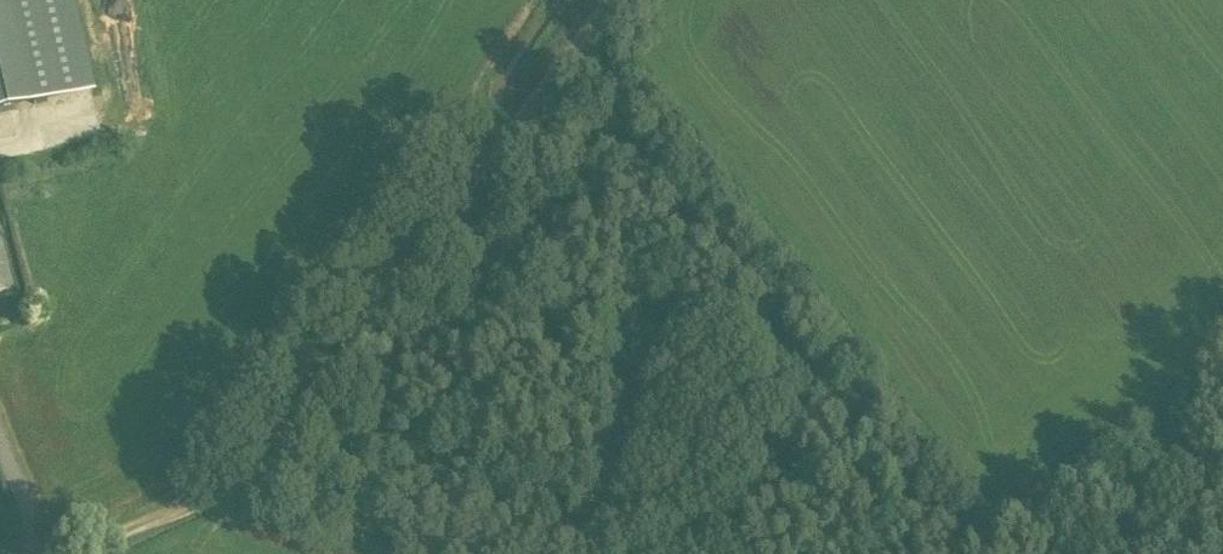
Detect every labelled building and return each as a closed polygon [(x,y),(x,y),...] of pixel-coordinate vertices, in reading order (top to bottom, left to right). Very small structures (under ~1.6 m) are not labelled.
[(91,93),(69,0),(0,0),(0,115),(91,93)] [(11,292),(0,249),(0,295),(11,292)]
